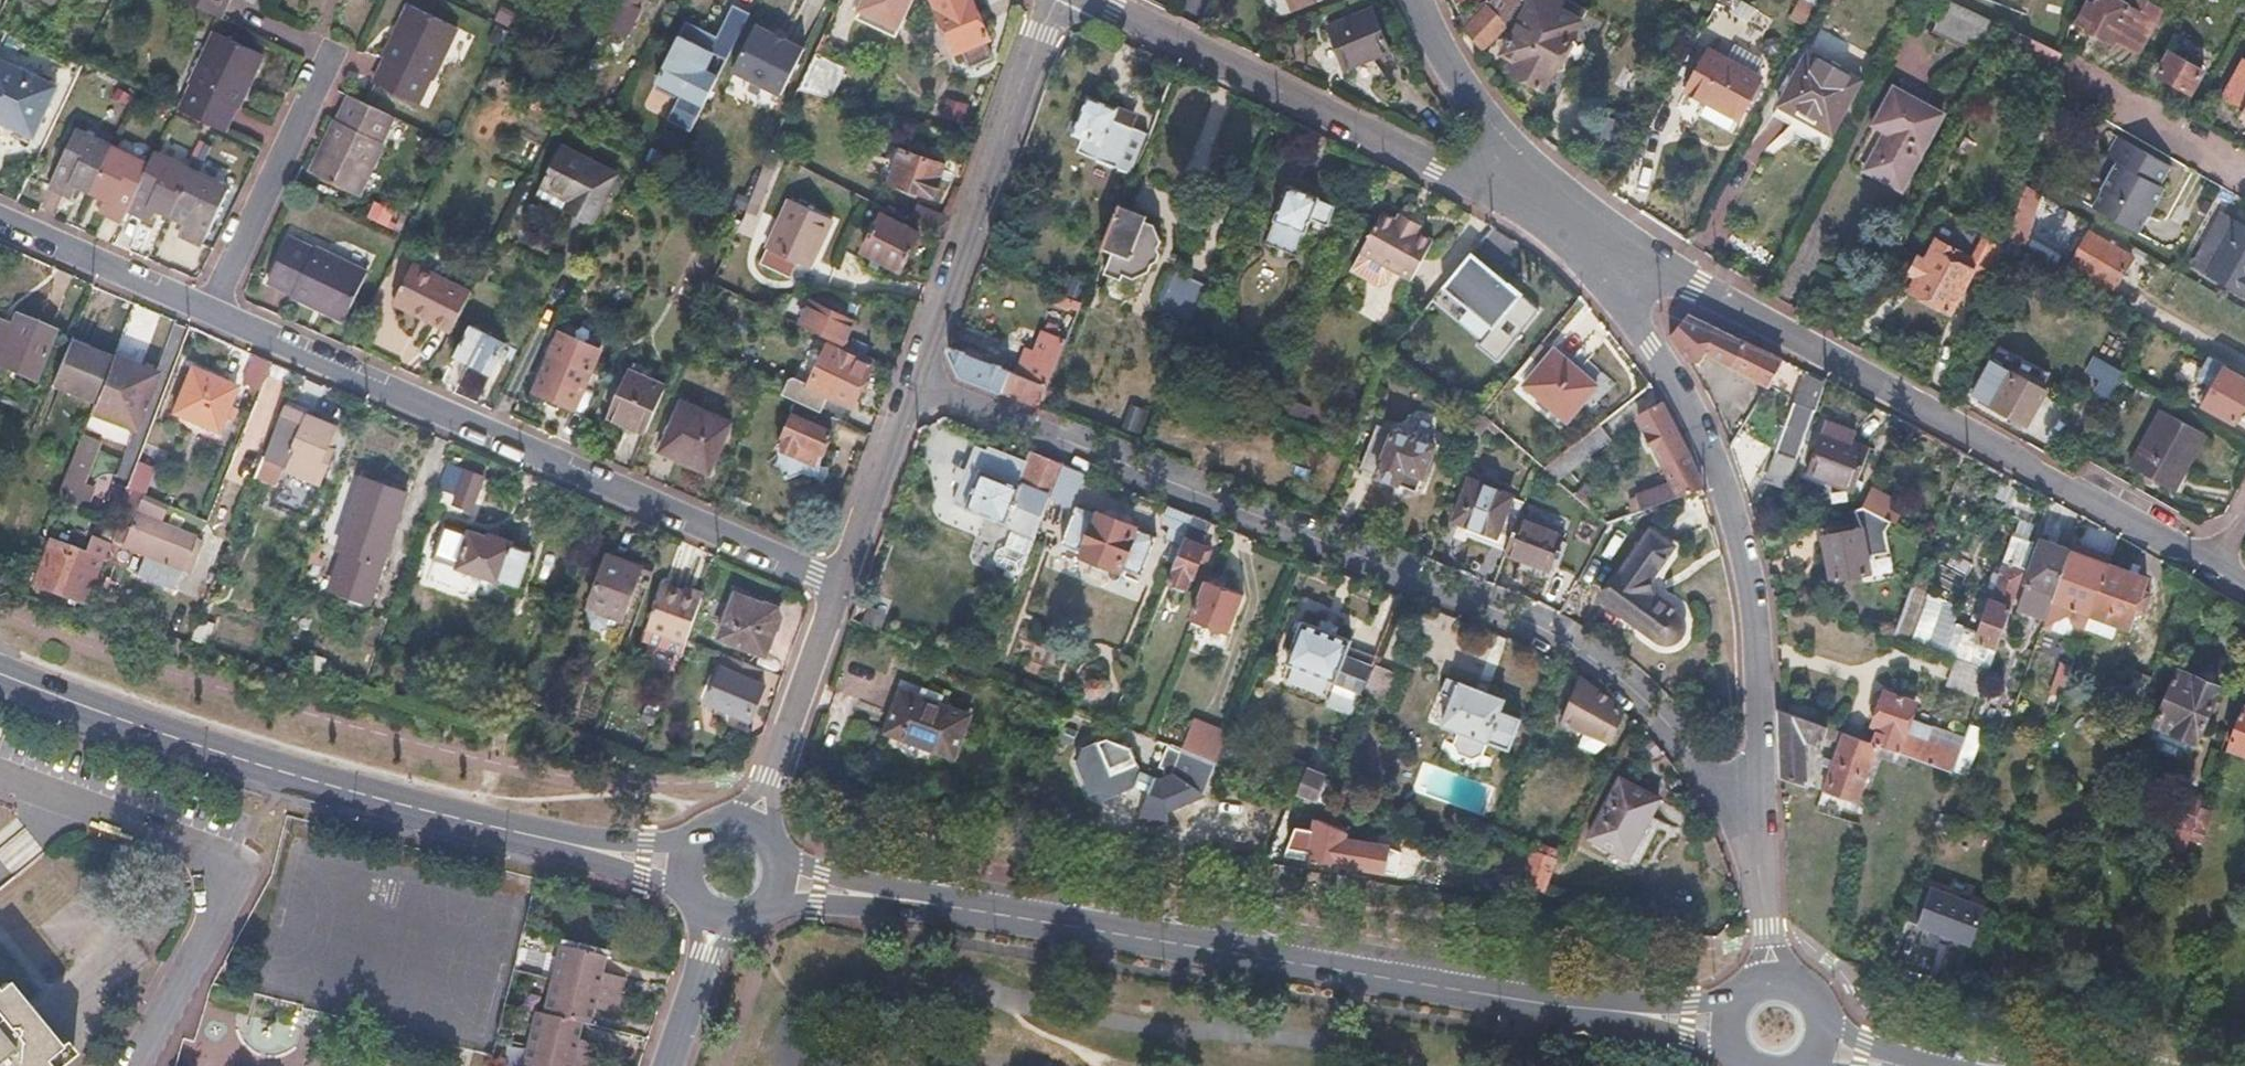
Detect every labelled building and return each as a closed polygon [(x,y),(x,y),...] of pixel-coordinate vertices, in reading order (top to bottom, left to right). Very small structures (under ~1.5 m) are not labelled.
[(220,19),(229,0),(180,0),(220,19)] [(385,54),(388,55),(375,80),(420,102),(432,78),(434,79),(461,26),(412,0),(385,54)] [(611,16),(624,22),(635,0),(618,0),(611,16)] [(912,0),(865,0),(857,17),(896,34),(912,0)] [(956,51),(963,48),(970,65),(993,57),(986,39),(990,37),(973,0),(934,0),(956,51)] [(1292,10),(1319,0),(1288,0),(1292,10)] [(1457,12),(1477,0),(1450,0),(1457,12)] [(1507,20),(1512,33),(1498,57),(1509,63),(1505,71),(1523,81),(1541,91),(1576,28),(1552,15),(1557,6),(1547,0),(1493,0),(1489,5),(1465,29),(1482,45),(1507,20)] [(1991,21),(1948,0),(1933,31),(1977,51),(1991,21)] [(2078,27),(2112,44),(2115,40),(2126,46),(2137,52),(2140,48),(2157,57),(2165,43),(2174,28),(2155,17),(2158,12),(2137,0),(2132,0),(2127,10),(2109,0),(2093,0),(2078,27)] [(727,59),(750,12),(733,3),(715,40),(705,35),(706,31),(686,20),(656,80),(681,93),(668,120),(690,130),(717,77),(705,71),(714,52),(727,59)] [(1371,10),(1327,29),(1336,50),(1345,71),(1390,50),(1371,10)] [(781,94),(804,48),(778,35),(756,24),(733,70),(781,94)] [(2182,32),(2174,28),(2165,43),(2173,48),(2182,32)] [(261,56),(215,33),(189,86),(191,87),(178,113),(221,133),(233,108),(235,109),(261,56)] [(2063,55),(2022,35),(2014,51),(2055,71),(2063,55)] [(1706,49),(1684,90),(1712,106),(1740,121),(1762,80),(1706,49)] [(2176,56),(2173,55),(2160,78),(2175,86),(2191,94),(2207,65),(2180,49),(2176,56)] [(1858,79),(1805,51),(1776,104),(1803,119),(1829,133),(1858,79)] [(845,67),(815,52),(798,90),(831,98),(845,67)] [(2235,88),(2228,100),(2236,105),(2244,110),(2242,115),(2244,117),(2244,60),(2242,58),(2228,84),(2235,88)] [(0,61),(0,118),(10,123),(28,131),(42,101),(48,104),(56,86),(0,61)] [(1875,125),(1887,131),(1865,171),(1883,181),(1902,191),(1944,116),(1896,89),(1875,125)] [(339,118),(337,117),(311,171),(358,194),(384,142),(382,141),(395,115),(351,93),(339,118)] [(1074,133),(1081,135),(1075,149),(1131,171),(1147,130),(1120,119),(1124,108),(1107,102),(1089,95),(1074,133)] [(116,145),(78,127),(50,184),(74,196),(81,183),(83,185),(94,190),(116,145)] [(2109,157),(2117,161),(2092,207),(2139,234),(2165,188),(2161,186),(2172,168),(2147,153),(2120,137),(2109,157)] [(152,163),(116,145),(94,190),(107,196),(100,209),(125,221),(131,208),(152,163)] [(561,148),(540,189),(570,204),(565,214),(578,221),(591,228),(616,176),(561,148)] [(945,162),(904,148),(892,181),(934,195),(939,179),(945,162)] [(159,151),(152,163),(131,208),(139,212),(155,219),(161,206),(175,213),(196,169),(159,151)] [(231,186),(196,169),(175,213),(188,219),(181,232),(190,236),(205,243),(231,186)] [(1302,188),(1288,182),(1264,239),(1295,251),(1309,216),(1326,222),(1333,203),(1318,197),(1319,195),(1302,188)] [(2039,193),(2027,186),(2006,241),(2019,245),(2039,193)] [(836,218),(791,198),(762,262),(793,276),(800,261),(814,267),(825,243),(836,218)] [(1102,246),(1111,249),(1103,269),(1122,276),(1124,271),(1133,274),(1150,267),(1162,235),(1153,218),(1145,215),(1136,212),(1138,206),(1120,199),(1102,246)] [(950,217),(923,204),(913,221),(944,236),(950,217)] [(1420,230),(1422,225),(1424,223),(1413,216),(1402,209),(1398,217),(1384,209),(1362,247),(1363,248),(1352,266),(1379,282),(1387,279),(1395,266),(1412,276),(1434,238),(1420,230)] [(2224,212),(2194,265),(2243,292),(2244,289),(2244,224),(2224,212)] [(919,234),(881,214),(863,249),(901,269),(910,251),(919,234)] [(2132,255),(2090,231),(2072,263),(2115,287),(2123,271),(2132,255)] [(312,249),(288,236),(266,279),(290,291),(290,293),(300,299),(343,320),(366,274),(314,247),(312,249)] [(1924,263),(1917,259),(1902,287),(1925,300),(1948,313),(1971,274),(1985,282),(2002,251),(1983,240),(1972,259),(1937,240),(1924,263)] [(1475,243),(1441,279),(1492,325),(1478,340),(1496,357),(1544,305),(1475,243)] [(472,294),(415,265),(395,305),(423,320),(451,334),(472,294)] [(1086,290),(1061,280),(1057,291),(1081,300),(1086,290)] [(1206,287),(1188,281),(1177,308),(1195,315),(1206,287)] [(589,290),(578,285),(554,335),(565,340),(589,290)] [(1053,289),(1051,297),(1079,307),(1081,300),(1057,291),(1053,289)] [(834,312),(812,301),(801,325),(845,345),(855,322),(834,312)] [(15,315),(0,352),(0,367),(34,382),(54,332),(15,315)] [(1688,317),(1669,339),(1684,363),(1691,364),(1697,366),(1701,357),(1730,370),(1743,343),(1688,317)] [(506,346),(470,327),(456,357),(474,366),(492,376),(506,346)] [(950,348),(963,374),(1041,405),(1067,338),(1045,329),(1037,350),(1027,346),(1022,359),(1017,372),(951,347),(950,348)] [(91,350),(71,342),(52,386),(92,404),(111,358),(91,350)] [(1779,360),(1743,343),(1730,370),(1766,387),(1773,373),(1779,360)] [(874,365),(824,344),(805,386),(825,396),(819,411),(838,419),(848,423),(861,394),(874,365)] [(2014,374),(2022,361),(1998,347),(1970,397),(1991,409),(1992,407),(2010,417),(2027,426),(2046,392),(2014,374)] [(1577,367),(1556,349),(1524,384),(1566,420),(1598,385),(1577,367)] [(2126,372),(2088,351),(2073,378),(2090,388),(2085,398),(2104,409),(2126,372)] [(271,361),(255,353),(243,381),(260,388),(271,361)] [(593,374),(552,356),(534,393),(555,402),(576,410),(593,374)] [(153,376),(111,358),(92,404),(87,416),(128,432),(153,376)] [(666,384),(629,366),(607,413),(625,422),(644,431),(666,384)] [(2225,367),(2206,402),(2236,419),(2244,403),(2244,378),(2225,367)] [(213,380),(190,370),(172,415),(218,434),(236,389),(213,380)] [(1824,381),(1805,373),(1794,403),(1813,411),(1824,381)] [(731,422),(681,399),(658,449),(684,460),(709,472),(731,422)] [(819,411),(798,401),(778,445),(782,448),(775,465),(784,469),(790,481),(807,473),(813,475),(816,476),(819,475),(822,472),(822,462),(823,452),(838,419),(819,411)] [(1663,403),(1639,415),(1670,478),(1637,493),(1644,511),(1703,487),(1688,447),(1675,425),(1663,403)] [(1813,411),(1794,403),(1775,453),(1794,460),(1813,411)] [(336,427),(311,417),(286,407),(265,456),(285,465),(283,470),(320,485),(328,462),(324,460),(336,427)] [(2206,432),(2161,407),(2131,463),(2153,475),(2175,487),(2206,432)] [(1843,426),(1824,419),(1820,430),(1804,472),(1851,491),(1867,448),(1853,443),(1839,438),(1843,426)] [(1611,439),(1599,423),(1543,467),(1557,480),(1611,439)] [(1434,448),(1377,425),(1360,469),(1388,481),(1416,492),(1434,448)] [(96,445),(78,437),(53,500),(71,507),(96,445)] [(1023,485),(982,469),(974,488),(966,507),(1014,526),(1006,547),(999,550),(997,557),(1001,566),(1020,574),(1033,540),(1050,496),(1063,461),(1037,451),(1023,485)] [(285,465),(265,456),(257,476),(278,483),(283,470),(285,465)] [(1085,470),(1063,461),(1050,496),(1071,504),(1085,470)] [(150,473),(134,466),(125,489),(131,492),(140,495),(150,473)] [(480,477),(448,466),(440,488),(455,493),(452,503),(470,509),(480,477)] [(375,480),(363,476),(346,529),(340,527),(334,546),(347,550),(333,591),(373,605),(410,493),(375,480)] [(1471,479),(1456,519),(1471,526),(1467,537),(1487,545),(1506,553),(1519,520),(1525,503),(1512,498),(1513,495),(1471,479)] [(1882,496),(1871,491),(1862,514),(1898,529),(1902,518),(1888,513),(1894,500),(1882,496)] [(151,507),(139,502),(121,548),(143,556),(134,577),(171,593),(179,573),(188,577),(197,553),(189,550),(194,538),(159,524),(163,512),(151,507)] [(1169,503),(1164,517),(1171,531),(1166,542),(1181,548),(1195,514),(1169,503)] [(1116,522),(1077,506),(1061,544),(1140,576),(1156,537),(1116,522)] [(1195,514),(1181,548),(1169,581),(1186,587),(1190,576),(1193,577),(1199,562),(1206,563),(1211,549),(1202,545),(1212,520),(1203,517),(1195,514)] [(1564,538),(1519,520),(1506,553),(1505,557),(1527,567),(1550,576),(1564,538)] [(495,541),(471,532),(470,534),(448,526),(437,559),(458,566),(458,568),(500,583),(501,581),(518,587),(530,553),(513,547),(515,543),(505,540),(497,537),(495,541)] [(1676,549),(1648,529),(1597,602),(1660,647),(1665,648),(1671,649),(1675,649),(1678,647),(1681,644),(1684,641),(1686,638),(1687,633),(1687,626),(1686,621),(1681,616),(1674,611),(1652,596),(1649,591),(1649,587),(1650,585),(1663,567),(1676,549)] [(2034,541),(2012,533),(1991,590),(1974,636),(1965,661),(1987,669),(2034,541)] [(1867,538),(1823,543),(1826,563),(1828,584),(1872,579),(1867,538)] [(81,556),(48,542),(30,584),(64,598),(85,606),(109,548),(88,539),(81,556)] [(2057,548),(2041,542),(2017,610),(2048,622),(2059,592),(2073,554),(2057,548)] [(2075,547),(2073,554),(2059,592),(2048,622),(2047,627),(2058,631),(2068,604),(2091,613),(2108,566),(2096,562),(2098,555),(2087,551),(2075,547)] [(625,561),(608,554),(589,607),(611,614),(624,619),(642,567),(625,561)] [(2126,573),(2108,566),(2091,613),(2119,623),(2127,626),(2133,609),(2141,612),(2148,593),(2140,590),(2144,579),(2126,573)] [(1224,589),(1207,582),(1193,619),(1228,634),(1243,597),(1224,589)] [(1943,646),(1960,602),(1911,582),(1894,626),(1943,646)] [(683,590),(663,583),(642,640),(682,654),(687,639),(703,597),(683,590)] [(776,608),(736,593),(721,637),(768,654),(774,637),(780,620),(776,608)] [(606,626),(611,614),(589,607),(585,619),(589,627),(598,630),(606,626)] [(2119,623),(2091,613),(2086,629),(2113,639),(2119,623)] [(1327,631),(1302,622),(1286,662),(1362,693),(1372,669),(1345,659),(1352,641),(1327,631)] [(768,686),(761,683),(765,673),(730,659),(711,702),(732,711),(754,720),(768,686)] [(2153,675),(2135,669),(2120,709),(2138,716),(2153,675)] [(2198,678),(2176,669),(2148,733),(2191,752),(2220,687),(2198,678)] [(1440,692),(1454,698),(1440,730),(1456,737),(1451,749),(1455,760),(1466,765),(1474,764),(1481,761),(1485,751),(1503,758),(1517,724),(1498,717),(1504,704),(1475,691),(1446,678),(1440,692)] [(1626,710),(1583,679),(1563,726),(1611,746),(1626,710)] [(971,717),(902,690),(893,711),(885,733),(953,761),(971,717)] [(1874,721),(1881,723),(1873,743),(1879,745),(1950,772),(1958,751),(1903,732),(1914,703),(1885,692),(1879,706),(1874,721)] [(1992,701),(1978,696),(1968,723),(1982,728),(1992,701)] [(2243,706),(2229,747),(2244,753),(2244,706),(2243,706)] [(1828,726),(1780,708),(1782,740),(1783,773),(1808,782),(1807,744),(1813,747),(1816,740),(1822,742),(1828,726)] [(1080,746),(1074,763),(1090,799),(1098,796),(1101,804),(1138,787),(1143,773),(1132,743),(1107,733),(1080,746)] [(1837,756),(1828,754),(1825,763),(1833,765),(1830,774),(1825,789),(1857,801),(1879,745),(1873,743),(1845,733),(1837,756)] [(1162,781),(1157,779),(1151,793),(1147,803),(1168,812),(1206,792),(1218,763),(1184,750),(1175,774),(1162,781)] [(1329,779),(1310,771),(1300,795),(1319,803),(1329,779)] [(1157,779),(1143,773),(1138,787),(1151,793),(1157,779)] [(1647,791),(1628,781),(1596,837),(1635,858),(1666,801),(1647,791)] [(2204,801),(2183,793),(2170,826),(2180,830),(2177,837),(2189,841),(2200,810),(2204,801)] [(2210,814),(2200,810),(2189,841),(2199,844),(2210,814)] [(1332,867),(1382,876),(1386,847),(1344,840),(1345,833),(1310,828),(1310,833),(1289,829),(1284,856),(1302,859),(1301,865),(1332,870),(1332,867)] [(1517,884),(1542,894),(1556,860),(1530,850),(1517,884)] [(1974,940),(1987,902),(1932,883),(1918,919),(1974,940)] [(596,949),(558,940),(551,974),(620,990),(624,973),(608,969),(593,966),(596,949)] [(620,990),(551,974),(543,1009),(574,1015),(581,1017),(584,1000),(602,1003),(617,1006),(620,990)] [(70,1059),(61,1048),(55,1052),(5,986),(0,990),(0,1065),(60,1065),(70,1059)] [(543,1009),(536,1007),(528,1041),(597,1057),(600,1040),(584,1036),(570,1033),(574,1015),(543,1009)] [(528,1041),(523,1065),(595,1065),(597,1057),(528,1041)] [(1594,1050),(1577,1048),(1575,1063),(1593,1065),(1594,1050)]
